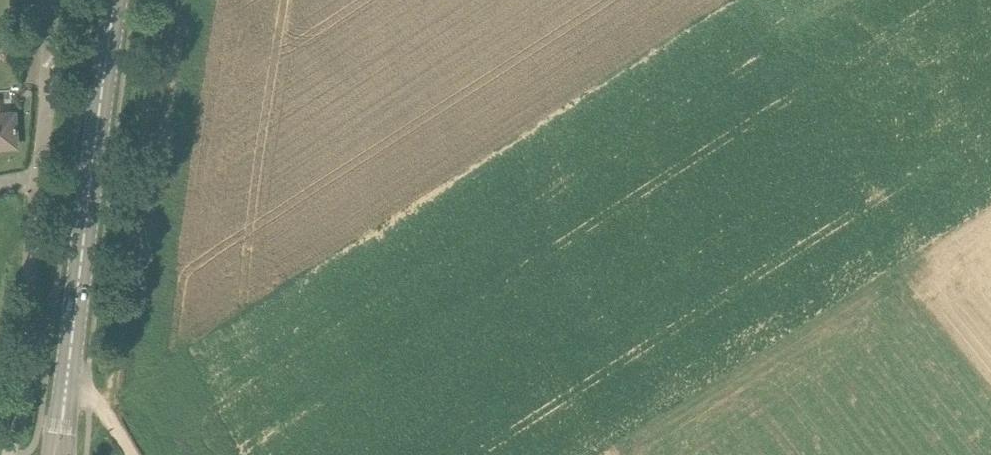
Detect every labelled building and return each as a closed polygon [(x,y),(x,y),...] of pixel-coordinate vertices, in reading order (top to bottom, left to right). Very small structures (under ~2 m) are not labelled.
[(14,145),(12,115),(0,116),(0,146),(14,145)]
